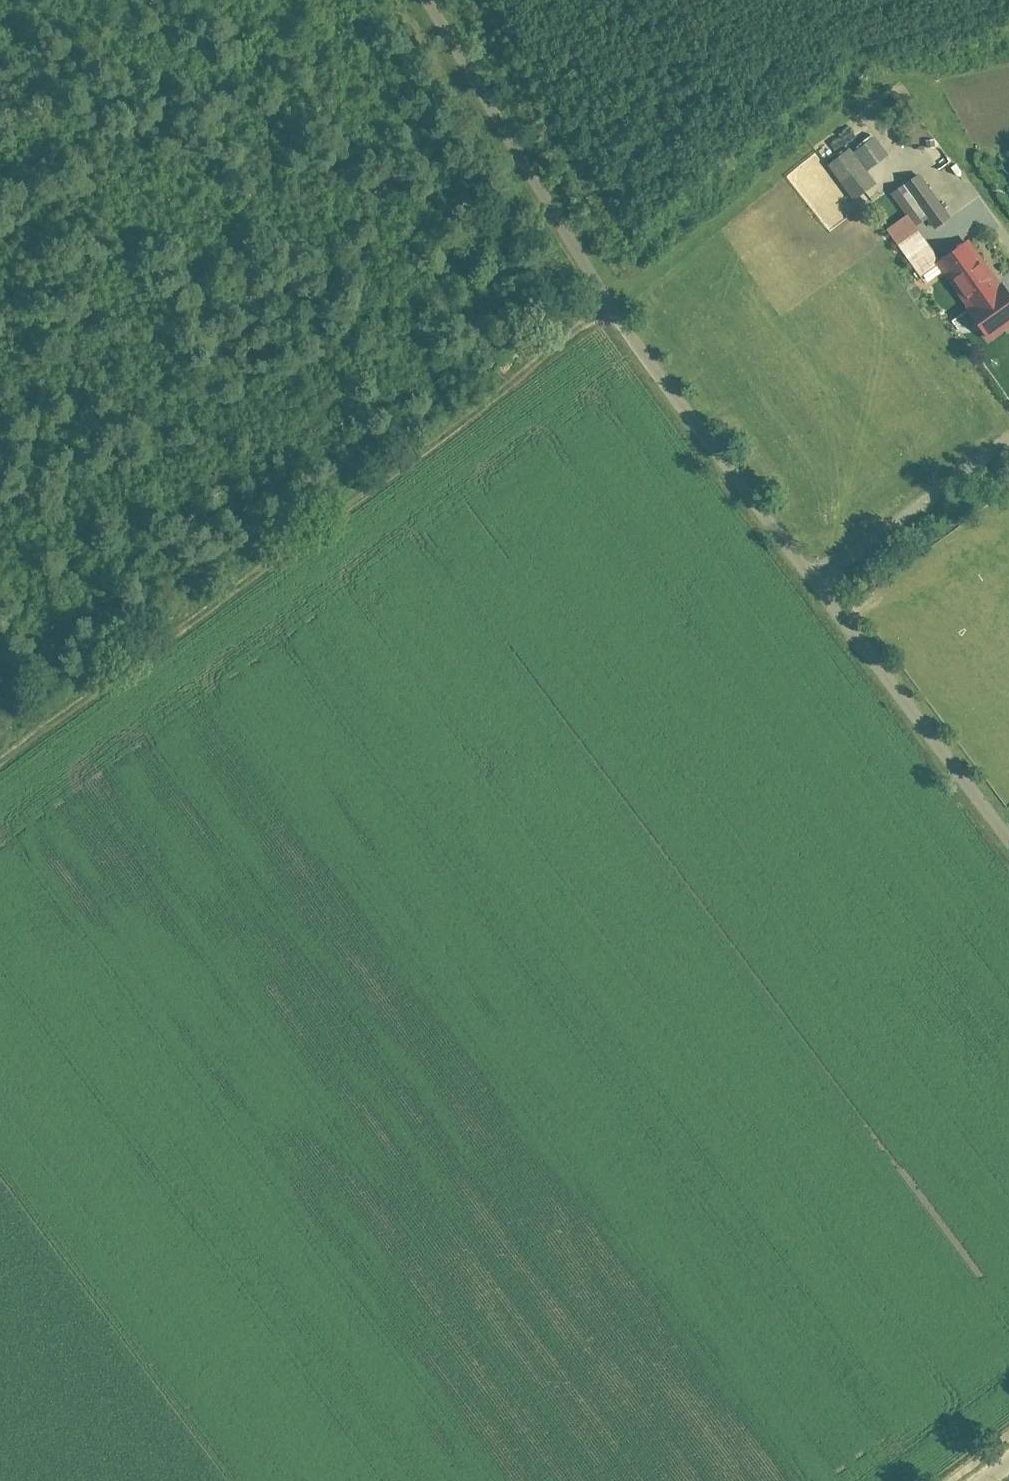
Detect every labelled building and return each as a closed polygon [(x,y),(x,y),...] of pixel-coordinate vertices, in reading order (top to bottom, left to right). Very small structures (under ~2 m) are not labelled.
[(938,137),(925,148),(941,169),(955,159),(938,137)] [(861,161),(843,177),(861,198),(879,183),(861,161)] [(923,174),(909,186),(939,222),(953,211),(923,174)] [(909,216),(890,231),(923,273),(943,258),(909,216)] [(990,338),(1008,324),(1008,293),(1003,285),(1000,287),(968,241),(939,261),(972,307),(969,309),(990,338)]
